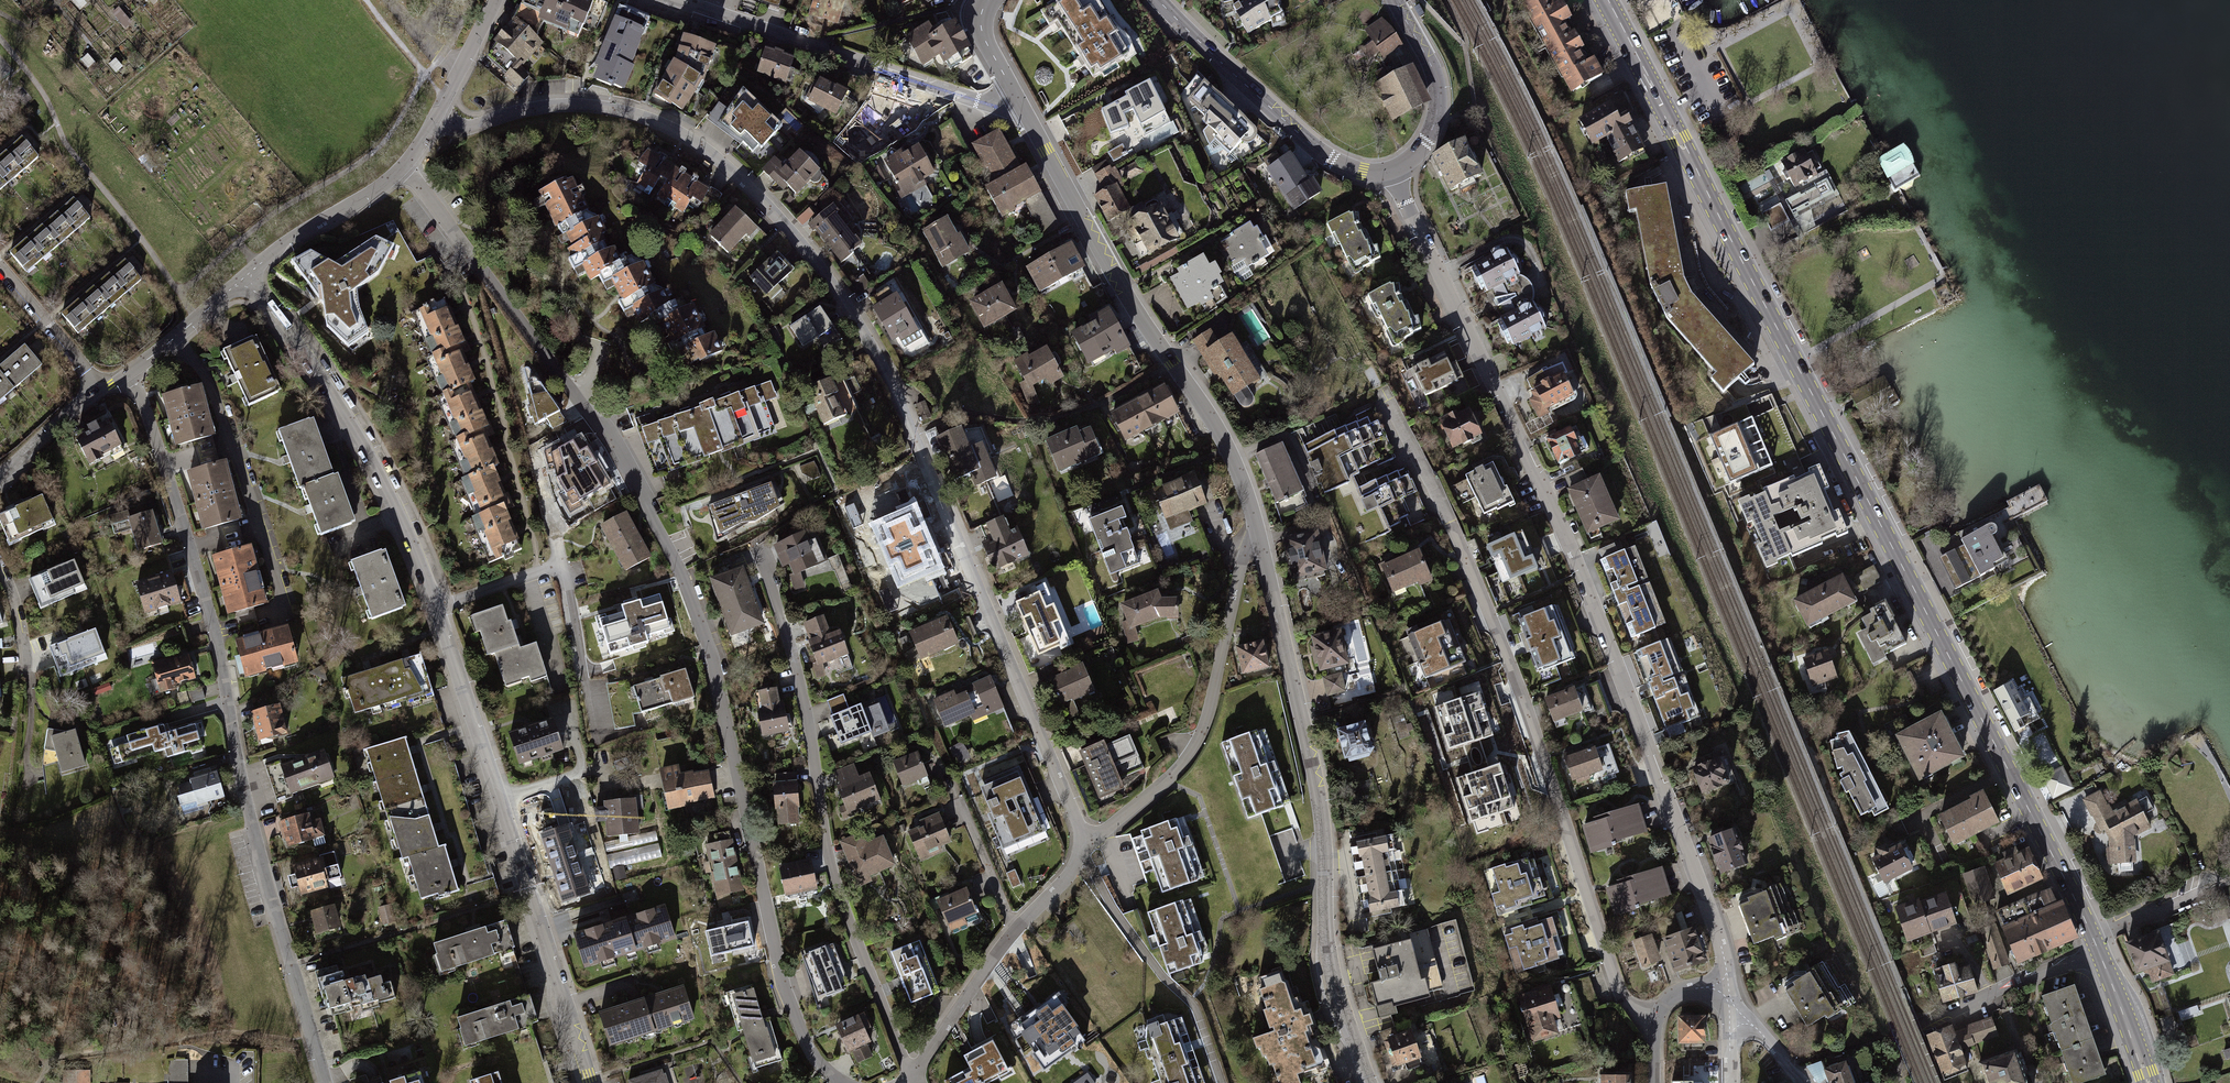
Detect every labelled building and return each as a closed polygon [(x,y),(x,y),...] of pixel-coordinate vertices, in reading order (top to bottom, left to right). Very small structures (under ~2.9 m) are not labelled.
[(551,0),(524,0),(514,20),(514,21),(540,45),(541,44),(535,39),(545,20),(543,19),(551,0)] [(543,19),(545,20),(568,29),(566,33),(578,38),(593,1),(590,0),(551,0),(543,19)] [(759,3),(779,9),(782,0),(760,0),(759,3)] [(838,0),(813,0),(805,22),(823,28),(826,18),(835,21),(842,1),(838,0)] [(1040,9),(1048,23),(1057,18),(1061,24),(1084,61),(1092,75),(1128,52),(1116,33),(1118,32),(1098,0),(1054,0),(1040,9)] [(1233,8),(1237,14),(1247,34),(1282,15),(1274,0),(1248,0),(1239,5),(1238,4),(1233,7),(1233,8)] [(1524,4),(1573,92),(1602,76),(1593,60),(1588,63),(1577,43),(1553,0),(1532,0),(1524,4)] [(649,15),(624,5),(617,22),(616,21),(609,40),(633,50),(640,34),(641,34),(643,31),(649,15)] [(649,15),(643,31),(675,45),(682,27),(665,20),(650,14),(649,15)] [(1371,40),(1361,47),(1369,59),(1398,38),(1383,18),(1365,31),(1371,40)] [(929,25),(907,37),(924,68),(934,62),(932,59),(940,54),(944,62),(946,62),(950,70),(972,58),(950,19),(942,21),(930,28),(929,25)] [(514,21),(495,42),(496,43),(487,58),(506,75),(505,77),(518,88),(529,75),(520,67),(540,45),(514,21)] [(712,48),(684,39),(679,51),(681,52),(676,65),(674,64),(669,71),(670,71),(655,95),(669,104),(670,102),(681,110),(687,100),(689,102),(696,90),(695,89),(699,82),(702,83),(706,72),(707,72),(712,61),(708,60),(712,48)] [(633,50),(609,40),(601,59),(604,60),(596,79),(611,86),(612,84),(622,88),(630,68),(627,65),(633,50)] [(792,60),(765,52),(759,72),(786,80),(792,60)] [(1382,82),(1375,86),(1384,102),(1392,119),(1422,104),(1405,70),(1388,79),(1385,72),(1379,75),(1382,82)] [(845,95),(819,81),(809,99),(836,113),(845,95)] [(1127,98),(1100,110),(1111,134),(1129,126),(1123,114),(1133,110),(1144,135),(1170,124),(1151,81),(1124,93),(1127,98)] [(1253,130),(1204,84),(1195,94),(1200,99),(1197,102),(1200,106),(1197,109),(1193,105),(1189,110),(1201,134),(1203,132),(1209,146),(1215,140),(1230,154),(1253,130)] [(780,129),(741,92),(728,110),(719,103),(708,116),(740,140),(753,152),(761,143),(764,146),(780,129)] [(1621,94),(1608,100),(1610,106),(1617,118),(1625,114),(1630,111),(1621,94)] [(1593,104),(1597,113),(1610,106),(1608,100),(1606,97),(1593,104)] [(872,148),(892,122),(870,106),(851,132),(872,148)] [(1597,113),(1580,121),(1592,144),(1606,137),(1619,162),(1643,150),(1625,114),(1617,118),(1610,106),(1597,113)] [(1007,146),(1000,133),(972,147),(989,180),(1017,165),(1007,146)] [(5,152),(21,171),(37,158),(21,139),(5,152)] [(1466,144),(1433,160),(1440,175),(1451,196),(1458,192),(1484,179),(1483,179),(1473,158),(1466,144)] [(1124,145),(1110,152),(1114,161),(1129,154),(1124,145)] [(933,173),(919,147),(905,155),(903,152),(902,152),(885,161),(896,182),(893,184),(899,195),(923,182),(922,179),(933,173)] [(1919,176),(1902,147),(1878,161),(1895,190),(1919,176)] [(1815,149),(1781,167),(1795,193),(1829,175),(1815,149)] [(662,174),(668,165),(656,158),(656,157),(648,151),(641,162),(647,165),(637,181),(646,187),(644,192),(649,195),(662,175),(662,174)] [(820,168),(802,151),(792,161),(789,158),(782,166),(775,159),(763,171),(774,182),(777,179),(785,187),(787,185),(796,193),(820,168)] [(5,152),(0,156),(0,179),(5,184),(21,171),(5,152)] [(1289,155),(1268,168),(1295,209),(1320,193),(1312,180),(1307,183),(1302,174),(1289,155)] [(1137,163),(1121,169),(1125,180),(1141,173),(1137,163)] [(668,208),(687,178),(675,171),(676,169),(668,164),(668,165),(662,174),(662,175),(667,178),(656,194),(666,200),(663,204),(668,208)] [(1060,231),(1026,169),(985,192),(1002,222),(1026,208),(1044,240),(1060,231)] [(1130,214),(1109,172),(1095,178),(1103,195),(1098,197),(1104,210),(1102,211),(1109,225),(1130,214)] [(701,200),(708,190),(699,185),(699,186),(687,178),(668,208),(673,211),(675,206),(685,213),(696,197),(701,200)] [(557,226),(562,236),(567,234),(597,218),(596,216),(589,213),(575,188),(567,185),(566,183),(557,188),(556,186),(540,193),(552,215),(553,215),(555,220),(558,225),(557,226)] [(1684,283),(1670,190),(1626,199),(1628,216),(1638,215),(1650,289),(1668,324),(1717,378),(1711,384),(1724,395),(1757,368),(1692,297),(1684,283)] [(1781,197),(1771,200),(1771,203),(1763,205),(1770,228),(1789,223),(1781,197)] [(57,213),(73,233),(89,220),(73,200),(57,213)] [(1162,207),(1131,224),(1149,255),(1179,239),(1162,207)] [(853,238),(829,208),(811,222),(843,261),(854,252),(853,251),(861,245),(855,237),(853,238)] [(805,225),(815,215),(810,209),(799,219),(805,225)] [(757,230),(736,210),(710,236),(728,253),(746,234),(749,238),(757,230)] [(73,233),(57,213),(41,227),(57,246),(73,233)] [(1354,216),(1329,228),(1351,274),(1376,262),(1354,216)] [(598,276),(603,285),(613,280),(643,264),(641,261),(633,259),(631,256),(620,262),(617,256),(609,254),(600,235),(605,233),(597,218),(567,234),(574,247),(569,250),(573,257),(568,259),(574,271),(584,265),(591,280),(598,276)] [(970,256),(948,222),(924,237),(946,272),(970,256)] [(1255,226),(1218,249),(1238,281),(1275,258),(1255,226)] [(26,239),(42,258),(57,246),(41,227),(26,239)] [(42,258),(26,239),(10,252),(26,272),(42,258)] [(306,268),(299,272),(318,298),(323,305),(326,326),(345,344),(358,336),(354,329),(364,322),(359,309),(357,290),(378,274),(392,249),(382,244),(376,248),(366,243),(334,265),(313,253),(302,260),(306,268)] [(1071,246),(1027,271),(1042,297),(1086,272),(1071,246)] [(794,269),(778,252),(751,278),(767,294),(794,269)] [(1509,253),(1474,270),(1485,294),(1488,292),(1521,277),(1509,253)] [(1180,277),(1171,281),(1190,313),(1211,301),(1215,308),(1226,301),(1219,289),(1224,286),(1219,278),(1222,276),(1215,265),(1210,268),(1204,258),(1178,273),(1180,277)] [(109,274),(125,293),(141,280),(125,261),(109,274)] [(654,286),(643,264),(613,280),(623,299),(618,302),(624,313),(634,308),(641,322),(648,318),(648,317),(670,306),(669,305),(661,289),(654,286)] [(125,293),(109,274),(94,287),(110,306),(125,293)] [(1945,284),(1934,290),(1939,300),(1946,297),(1947,299),(1949,299),(1950,298),(1950,297),(1949,295),(1951,294),(1951,292),(1950,291),(1948,292),(1945,288),(1947,287),(1947,284),(1945,284)] [(893,295),(888,285),(872,296),(877,304),(873,307),(891,339),(898,335),(901,341),(906,338),(914,352),(929,343),(920,327),(916,329),(911,320),(913,319),(904,304),(903,305),(896,294),(893,295)] [(78,301),(94,319),(110,306),(94,287),(78,301)] [(1001,288),(970,306),(985,333),(1016,316),(1001,288)] [(1392,288),(1368,300),(1392,348),(1416,337),(1394,292),(1392,288)] [(682,299),(669,305),(670,306),(648,317),(648,318),(653,327),(663,322),(673,342),(668,344),(673,355),(683,350),(690,364),(706,356),(707,358),(721,351),(716,341),(709,339),(696,313),(688,311),(682,299)] [(451,314),(445,300),(416,312),(422,326),(451,314)] [(94,319),(78,301),(63,314),(79,333),(94,319)] [(834,327),(821,307),(790,327),(803,347),(834,327)] [(1537,308),(1498,323),(1508,350),(1547,335),(1537,308)] [(457,329),(451,314),(422,326),(428,341),(457,329)] [(1111,314),(1070,336),(1088,370),(1129,348),(1111,314)] [(463,343),(457,329),(428,341),(434,356),(458,346),(463,343)] [(817,339),(823,349),(842,339),(836,329),(817,339)] [(355,351),(374,335),(370,331),(351,347),(355,351)] [(1215,331),(1192,344),(1212,381),(1219,377),(1232,400),(1261,384),(1235,338),(1223,345),(1215,331)] [(239,343),(223,351),(236,379),(249,406),(278,393),(269,374),(273,372),(265,355),(261,357),(252,338),(239,343)] [(1451,343),(1409,362),(1426,398),(1467,379),(1451,343)] [(1047,345),(1005,367),(1023,400),(1065,378),(1047,345)] [(16,354),(32,373),(41,365),(25,346),(16,354)] [(434,369),(463,356),(458,346),(434,356),(437,362),(432,365),(434,369)] [(32,373),(16,354),(7,361),(23,380),(32,373)] [(439,380),(468,367),(463,356),(434,369),(439,380)] [(13,389),(23,380),(7,361),(0,367),(0,374),(13,389)] [(469,384),(474,381),(468,367),(439,380),(445,394),(469,384)] [(0,374),(0,392),(4,396),(13,389),(0,374)] [(858,409),(841,374),(807,389),(824,425),(858,409)] [(1566,378),(1534,391),(1544,415),(1576,402),(1566,378)] [(530,382),(528,386),(536,430),(565,417),(541,382),(535,380),(530,382)] [(746,390),(641,428),(658,474),(773,432),(769,420),(767,421),(760,403),(777,397),(771,381),(746,390)] [(445,394),(439,396),(446,410),(475,398),(469,384),(445,394)] [(199,387),(165,396),(178,445),(212,436),(199,387)] [(1180,419),(1165,390),(1111,418),(1125,447),(1180,419)] [(1750,413),(1710,431),(1733,481),(1778,460),(1758,416),(1776,408),(1774,404),(1769,393),(1746,404),(1750,413)] [(475,398),(446,410),(452,425),(481,413),(475,398)] [(926,402),(917,406),(923,420),(932,416),(926,402)] [(1472,409),(1442,423),(1455,451),(1485,437),(1472,409)] [(481,413),(452,425),(458,440),(482,429),(487,427),(481,413)] [(309,420),(278,431),(288,459),(299,489),(301,488),(330,478),(309,420)] [(1373,421),(1305,449),(1325,496),(1339,491),(1362,546),(1391,534),(1388,527),(1422,513),(1404,471),(1360,490),(1355,478),(1392,463),(1373,421)] [(90,432),(76,439),(90,465),(103,458),(101,455),(109,451),(112,456),(123,450),(108,422),(98,428),(96,423),(87,427),(90,432)] [(458,453),(487,440),(482,429),(458,440),(461,446),(456,448),(458,453)] [(1098,461),(1087,430),(1046,446),(1058,476),(1098,461)] [(1573,432),(1548,443),(1559,468),(1584,457),(1573,432)] [(975,433),(952,442),(973,493),(996,484),(975,433)] [(577,434),(559,444),(569,463),(586,453),(586,450),(577,434)] [(462,464),(491,451),(487,440),(458,453),(462,464)] [(1284,447),(1257,458),(1278,508),(1305,496),(1284,447)] [(492,467),(498,465),(491,451),(462,464),(468,477),(492,467)] [(562,476),(554,480),(567,504),(576,499),(573,494),(605,477),(592,453),(559,471),(562,476)] [(814,480),(821,477),(815,461),(800,467),(802,474),(814,480)] [(224,463),(189,472),(205,529),(239,520),(224,463)] [(1482,471),(1468,478),(1487,519),(1515,506),(1496,465),(1482,471)] [(463,480),(469,494),(498,481),(492,467),(468,477),(463,480)] [(1822,472),(1740,507),(1767,571),(1850,536),(1822,472)] [(330,478),(301,488),(302,492),(304,491),(311,509),(321,535),(351,524),(334,476),(330,478)] [(1203,511),(1192,480),(1151,495),(1163,526),(1203,511)] [(1602,480),(1570,494),(1589,539),(1621,525),(1602,480)] [(469,494),(474,505),(503,493),(498,481),(469,494)] [(771,482),(709,505),(714,520),(719,518),(725,532),(741,523),(755,523),(776,509),(772,499),(776,497),(771,482)] [(474,505),(479,516),(503,506),(508,504),(503,493),(474,505)] [(0,515),(0,522),(10,544),(54,524),(41,497),(23,505),(21,500),(14,503),(16,508),(0,515)] [(479,516),(474,518),(480,533),(509,520),(503,506),(479,516)] [(914,506),(874,524),(899,582),(940,565),(914,506)] [(152,512),(130,518),(127,510),(109,516),(112,529),(130,524),(138,550),(161,544),(152,512)] [(1144,570),(1121,510),(1088,523),(1112,582),(1144,570)] [(603,526),(602,527),(626,570),(649,557),(625,514),(603,526)] [(1018,527),(1008,531),(1003,518),(980,527),(986,542),(981,544),(993,574),(1031,559),(1018,527)] [(509,520),(480,533),(486,547),(515,535),(509,520)] [(1964,545),(1941,557),(1955,584),(2004,560),(1993,538),(1997,536),(1998,533),(1997,529),(1994,527),(1991,526),(1962,541),(1964,545)] [(806,588),(802,574),(829,563),(819,539),(810,542),(807,533),(774,547),(783,569),(790,566),(794,574),(789,575),(794,592),(806,588)] [(515,535),(486,547),(492,562),(522,549),(515,535)] [(1528,539),(1500,550),(1512,581),(1541,570),(1528,539)] [(1320,540),(1294,544),(1300,581),(1327,577),(1320,540)] [(249,548),(215,557),(220,576),(219,576),(224,596),(225,596),(230,613),(264,604),(261,592),(262,592),(257,571),(255,572),(249,548)] [(864,553),(869,563),(876,560),(871,549),(864,553)] [(1635,549),(1600,562),(1613,596),(1630,640),(1665,627),(1635,549)] [(381,551),(351,562),(360,587),(371,619),(402,608),(395,589),(399,587),(391,567),(388,568),(381,551)] [(728,560),(733,572),(741,569),(746,568),(741,555),(728,560)] [(838,555),(829,559),(844,594),(853,590),(838,555)] [(1422,555),(1384,569),(1394,596),(1432,581),(1422,555)] [(74,560),(29,580),(39,604),(50,600),(52,603),(76,593),(74,589),(84,585),(74,560)] [(1872,565),(1855,574),(1864,590),(1880,582),(1872,565)] [(733,572),(712,580),(730,628),(746,622),(748,628),(760,623),(756,611),(758,611),(747,583),(741,569),(733,572)] [(171,574),(137,584),(145,612),(179,602),(171,574)] [(1814,595),(1793,605),(1806,632),(1858,607),(1844,580),(1814,595)] [(1081,648),(1052,581),(1036,587),(1038,592),(1017,601),(1041,657),(1062,648),(1065,655),(1081,648)] [(1162,595),(1158,587),(1120,602),(1127,619),(1121,621),(1127,643),(1139,640),(1135,625),(1159,616),(1178,616),(1179,596),(1164,595),(1162,595)] [(622,605),(624,611),(600,618),(611,652),(649,641),(647,634),(670,627),(660,593),(622,605)] [(1866,632),(1855,637),(1871,667),(1910,647),(1888,604),(1859,618),(1866,632)] [(503,606),(474,615),(483,640),(486,639),(491,655),(494,654),(519,646),(514,630),(516,629),(514,623),(513,620),(508,622),(503,606)] [(1555,606),(1517,620),(1536,674),(1575,660),(1555,606)] [(831,633),(824,614),(804,621),(810,639),(809,639),(817,663),(818,665),(823,663),(848,654),(840,630),(831,633)] [(958,646),(947,618),(908,634),(920,662),(958,646)] [(1448,623),(1408,638),(1425,682),(1465,666),(1448,623)] [(288,628),(236,642),(245,675),(297,661),(288,628)] [(95,630),(50,648),(61,675),(106,658),(95,630)] [(1339,632),(1310,639),(1318,675),(1348,668),(1339,632)] [(1669,638),(1636,651),(1667,728),(1699,715),(1669,638)] [(1265,643),(1237,649),(1243,678),(1271,672),(1265,643)] [(519,646),(494,654),(504,682),(520,676),(521,680),(545,672),(536,644),(520,649),(519,646)] [(136,658),(151,654),(148,645),(133,650),(136,658)] [(1814,657),(1804,660),(1813,689),(1838,681),(1829,652),(1814,657)] [(420,653),(381,665),(392,702),(432,689),(420,653)] [(174,656),(152,662),(160,692),(175,689),(173,683),(194,678),(192,671),(196,670),(194,662),(190,663),(188,656),(175,660),(174,656)] [(825,675),(823,663),(818,665),(817,663),(813,663),(816,678),(825,675)] [(381,665),(341,677),(345,692),(348,691),(355,713),(392,702),(381,665)] [(61,683),(54,666),(37,672),(43,689),(61,683)] [(660,679),(628,689),(627,680),(609,683),(617,729),(635,726),(633,715),(640,714),(672,703),(673,704),(694,697),(685,669),(659,677),(660,679)] [(1096,697),(1086,671),(1057,682),(1067,708),(1096,697)] [(1341,674),(1322,678),(1326,698),(1346,694),(1341,674)] [(1002,712),(989,679),(932,702),(942,727),(969,716),(972,724),(1002,712)] [(2017,684),(1996,695),(2016,735),(2030,728),(2037,725),(2035,720),(2019,689),(2017,684)] [(177,694),(181,706),(205,699),(201,687),(177,694)] [(1584,689),(1546,703),(1554,725),(1592,712),(1584,689)] [(782,707),(779,690),(755,695),(764,740),(791,734),(785,706),(782,707)] [(1479,692),(1435,706),(1449,749),(1493,735),(1479,692)] [(849,711),(844,696),(827,702),(833,717),(829,718),(840,746),(871,735),(861,706),(849,711)] [(279,706),(252,713),(259,740),(271,737),(272,739),(286,735),(279,706)] [(1940,714),(1897,736),(1920,779),(1962,757),(1940,714)] [(1411,716),(1395,721),(1401,742),(1416,738),(1411,716)] [(529,728),(510,734),(519,763),(562,750),(552,720),(529,728)] [(163,725),(126,736),(129,743),(113,748),(117,764),(164,750),(167,758),(202,747),(199,737),(201,736),(198,723),(166,733),(163,725)] [(1366,728),(1340,734),(1348,765),(1374,759),(1366,728)] [(75,730),(67,733),(47,729),(44,749),(56,751),(62,772),(85,765),(75,730)] [(1287,797),(1265,732),(1219,747),(1245,824),(1262,818),(1263,818),(1285,810),(1289,809),(1291,808),(1287,797)] [(369,748),(380,781),(416,770),(411,752),(406,737),(369,748)] [(1838,745),(1828,744),(1836,772),(1861,821),(1870,815),(1873,821),(1891,813),(1866,764),(1852,737),(1838,738),(1838,745)] [(958,763),(971,758),(964,742),(951,748),(958,763)] [(1122,792),(1102,745),(1076,755),(1096,803),(1122,792)] [(1609,747),(1566,760),(1575,787),(1617,773),(1609,747)] [(283,767),(280,760),(264,765),(277,803),(293,797),(291,791),(333,776),(324,751),(306,758),(307,759),(283,767)] [(1726,753),(1693,765),(1702,791),(1706,801),(1738,790),(1726,753)] [(929,780),(919,754),(889,765),(900,791),(929,780)] [(999,849),(1044,830),(1016,762),(971,781),(999,849)] [(1499,763),(1457,777),(1471,821),(1514,808),(1499,763)] [(662,770),(670,806),(713,797),(708,772),(692,775),(693,779),(681,782),(678,767),(662,770)] [(2065,769),(2046,778),(2056,800),(2075,792),(2067,773),(2065,769)] [(380,781),(391,820),(428,809),(422,790),(416,770),(380,781)] [(208,802),(211,801),(224,797),(217,771),(209,774),(208,771),(203,773),(196,775),(197,777),(190,779),(190,782),(178,786),(181,796),(178,797),(182,812),(208,804),(208,802)] [(875,803),(865,776),(836,787),(846,814),(875,803)] [(798,780),(772,780),(772,826),(797,826),(798,780)] [(1972,802),(1940,817),(1953,843),(1997,821),(1983,793),(1971,799),(1972,802)] [(2103,794),(2087,801),(2112,838),(2111,868),(2139,867),(2137,839),(2153,830),(2141,799),(2114,812),(2103,794)] [(572,804),(588,863),(605,859),(588,799),(572,804)] [(640,799),(602,800),(604,840),(642,839),(640,799)] [(391,820),(403,859),(409,857),(440,847),(434,829),(428,809),(391,820)] [(1609,822),(1583,829),(1591,859),(1616,853),(1614,846),(1647,838),(1639,809),(1608,818),(1609,822)] [(308,814),(281,821),(288,846),(313,839),(315,846),(325,844),(319,820),(310,822),(308,814)] [(947,845),(937,819),(908,830),(918,856),(947,845)] [(1177,822),(1176,819),(1140,833),(1137,834),(1138,835),(1154,879),(1159,892),(1160,896),(1197,882),(1199,881),(1177,822)] [(569,824),(540,833),(563,902),(591,893),(569,824)] [(1739,835),(1713,844),(1725,879),(1752,870),(1739,835)] [(732,838),(704,843),(718,908),(745,903),(732,838)] [(1397,838),(1353,846),(1366,915),(1410,907),(1397,838)] [(890,865),(880,839),(851,850),(861,877),(890,865)] [(1905,842),(1873,856),(1885,885),(1917,872),(1905,842)] [(409,857),(422,899),(457,888),(450,865),(444,845),(440,847),(409,857)] [(608,853),(610,866),(662,858),(660,845),(608,853)] [(1491,869),(1483,872),(1496,914),(1548,898),(1538,863),(1532,864),(1527,848),(1507,854),(1509,862),(1503,864),(1500,857),(1488,861),(1491,869)] [(1981,868),(1964,874),(1978,915),(1988,911),(1985,902),(1992,900),(2040,878),(2027,849),(2018,854),(2015,848),(2003,853),(2006,859),(1995,864),(1994,862),(1980,867),(1981,868)] [(321,859),(294,866),(296,874),(287,876),(291,889),(299,887),(301,894),(326,887),(325,880),(326,880),(326,881),(341,877),(334,851),(319,855),(321,859)] [(810,861),(781,866),(786,900),(816,895),(810,861)] [(1627,883),(1608,889),(1615,913),(1635,907),(1635,909),(1639,907),(1638,902),(1668,893),(1660,868),(1638,875),(1628,878),(1629,882),(1627,883)] [(977,918),(967,891),(938,902),(948,929),(977,918)] [(1776,892),(1740,906),(1757,949),(1793,936),(1776,892)] [(1955,914),(1966,912),(1962,892),(1951,894),(1955,914)] [(1948,895),(1897,912),(1908,945),(1959,928),(1948,895)] [(2025,900),(1997,911),(2017,961),(2077,937),(2061,900),(2030,913),(2025,900)] [(1207,956),(1186,901),(1184,901),(1147,915),(1154,933),(1160,950),(1170,977),(1195,968),(1209,962),(1208,959),(1207,956)] [(669,904),(576,933),(587,970),(680,941),(669,904)] [(332,907),(313,912),(318,930),(337,924),(332,907)] [(1553,912),(1499,928),(1514,978),(1523,975),(1522,971),(1531,968),(1533,974),(1544,970),(1542,964),(1551,961),(1550,958),(1560,955),(1553,934),(1559,933),(1553,912)] [(1664,937),(1682,931),(1675,914),(1645,924),(1649,936),(1651,942),(1664,937)] [(747,919),(705,928),(711,952),(753,943),(747,919)] [(474,931),(431,945),(440,975),(513,953),(504,922),(474,931)] [(1694,927),(1682,931),(1664,937),(1676,971),(1705,961),(1694,927)] [(2127,943),(2137,971),(2144,968),(2147,968),(2148,968),(2150,974),(2153,980),(2155,979),(2157,979),(2159,978),(2161,977),(2185,968),(2181,956),(2170,927),(2156,932),(2157,933),(2127,943)] [(2004,956),(1998,931),(1985,934),(1990,959),(2004,956)] [(1657,961),(1651,942),(1649,936),(1635,940),(1644,965),(1657,961)] [(1412,942),(1373,952),(1379,976),(1367,979),(1378,1022),(1398,1017),(1396,1010),(1434,1001),(1428,980),(1422,982),(1412,942)] [(938,994),(918,943),(891,954),(903,982),(911,1004),(938,994)] [(829,946),(805,955),(822,1002),(846,993),(829,946)] [(1942,1002),(1978,991),(1969,963),(1956,967),(1954,961),(1933,968),(1934,974),(1942,1002)] [(1799,983),(1785,991),(1807,1026),(1841,1006),(1841,996),(1822,964),(1797,980),(1799,983)] [(342,970),(316,978),(329,1020),(397,999),(392,983),(384,986),(381,979),(368,983),(367,978),(347,984),(342,970)] [(1256,984),(1272,1034),(1252,1041),(1260,1065),(1269,1062),(1276,1082),(1299,1082),(1296,1075),(1328,1065),(1311,1015),(1302,1018),(1299,1009),(1294,1011),(1282,975),(1256,984)] [(2041,995),(2052,1026),(2073,1082),(2078,1082),(2106,1073),(2101,1059),(2075,983),(2043,994),(2041,995)] [(687,984),(644,997),(656,1036),(699,1023),(687,984)] [(754,985),(727,995),(741,1036),(755,1076),(782,1066),(754,985)] [(1552,992),(1521,1001),(1534,1044),(1559,1036),(1553,1017),(1559,1016),(1552,992)] [(528,997),(455,1020),(464,1050),(537,1028),(528,997)] [(1041,1020),(1021,1033),(1044,1066),(1084,1037),(1055,997),(1034,1011),(1041,1020)] [(642,999),(599,1012),(611,1051),(654,1038),(642,999)] [(2197,1005),(2177,1011),(2180,1018),(2199,1012),(2197,1005)] [(1177,1013),(1131,1028),(1149,1082),(1200,1082),(1177,1013)] [(1992,1016),(1966,1025),(1967,1027),(1973,1045),(1999,1035),(1992,1016)] [(1703,1018),(1680,1018),(1680,1041),(1684,1041),(1684,1050),(1702,1049),(1702,1041),(1703,1041),(1703,1018)] [(862,1024),(836,1036),(846,1056),(872,1044),(862,1024)] [(1951,1024),(1926,1034),(1944,1080),(1968,1071),(1966,1064),(1967,1064),(1961,1049),(1954,1031),(1951,1024)] [(1973,1045),(1967,1027),(1954,1031),(1961,1049),(1973,1045)] [(951,1077),(954,1082),(1027,1082),(1001,1034),(982,1044),(969,1051),(962,1054),(969,1068),(951,1077)] [(1413,1034),(1387,1043),(1396,1069),(1422,1060),(1413,1034)] [(1978,1061),(1985,1082),(2029,1082),(2021,1063),(2015,1048),(1978,1061)] [(169,1060),(169,1082),(188,1082),(187,1059),(169,1060)] [(1845,1062),(1832,1067),(1836,1076),(1848,1071),(1845,1062)] [(370,1082),(428,1082),(423,1067),(370,1082)] [(1825,1070),(1830,1082),(1831,1082),(1835,1082),(1836,1082),(1853,1082),(1848,1071),(1836,1076),(1832,1067),(1825,1070)] [(59,1082),(90,1082),(90,1070),(59,1070),(59,1082)] [(626,1082),(672,1082),(668,1070),(626,1082)] [(472,1082),(501,1082),(499,1075),(472,1082)]
